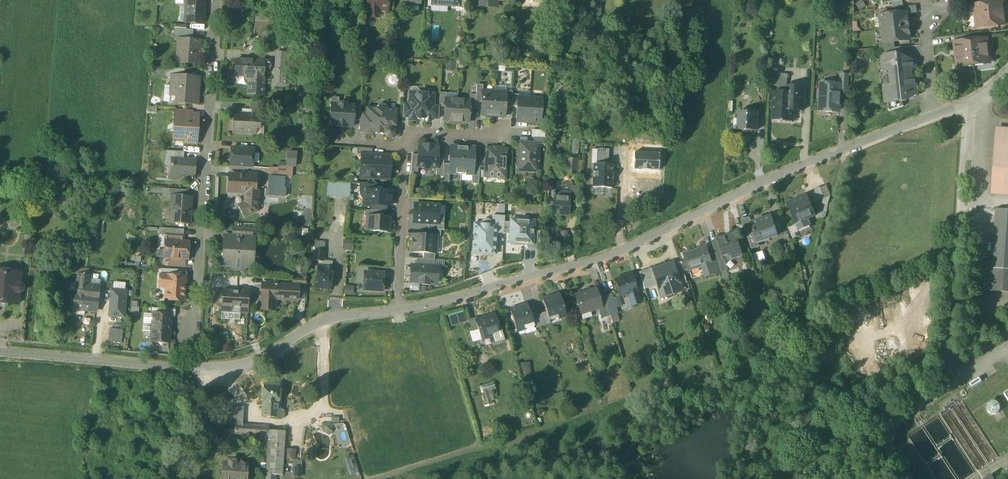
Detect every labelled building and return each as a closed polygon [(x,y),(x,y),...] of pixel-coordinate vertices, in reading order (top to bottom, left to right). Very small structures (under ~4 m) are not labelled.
[(379,19),(379,15),(387,16),(388,1),(388,0),(368,0),(367,18),(379,19)] [(410,9),(410,4),(419,4),(419,0),(400,0),(400,8),(410,9)] [(862,0),(855,4),(859,11),(866,7),(862,0)] [(443,2),(432,2),(431,11),(447,12),(447,6),(448,1),(443,1),(443,2)] [(979,22),(980,28),(1005,25),(1002,2),(974,5),(976,20),(978,22),(979,22)] [(201,24),(202,24),(204,4),(201,4),(187,3),(187,5),(186,22),(187,23),(201,24)] [(180,5),(179,22),(186,22),(187,5),(183,5),(180,5)] [(904,13),(906,14),(917,13),(916,6),(904,7),(895,8),(895,14),(904,13)] [(881,24),(882,30),(908,27),(907,20),(906,19),(906,14),(904,13),(895,14),(882,16),(882,22),(881,24)] [(852,22),(853,32),(862,32),(858,28),(857,22),(852,22)] [(187,25),(187,30),(193,30),(201,31),(201,24),(187,23),(187,25)] [(909,27),(908,27),(882,30),(881,30),(882,36),(884,37),(884,43),(884,44),(894,42),(908,41),(909,39),(909,35),(909,33),(909,27)] [(184,64),(191,64),(193,62),(198,62),(200,41),(192,40),(193,37),(180,36),(180,37),(179,47),(178,47),(178,56),(183,57),(185,59),(184,64)] [(986,39),(971,41),(973,65),(989,63),(986,39)] [(957,67),(973,65),(971,41),(955,43),(957,67)] [(397,46),(394,53),(400,55),(402,49),(397,46)] [(426,46),(424,51),(434,55),(436,50),(426,46)] [(904,47),(895,48),(884,50),(885,56),(894,55),(903,59),(905,53),(904,47)] [(275,81),(284,81),(285,66),(287,66),(288,53),(276,52),(274,80),(275,80),(275,81)] [(905,53),(903,59),(909,61),(909,60),(910,61),(912,57),(910,53),(905,53)] [(915,63),(910,61),(909,60),(909,61),(903,59),(894,55),(885,56),(882,58),(883,69),(891,73),(892,86),(885,86),(884,88),(885,103),(891,103),(897,102),(897,101),(907,100),(912,95),(913,96),(915,96),(917,95),(917,93),(917,92),(915,78),(911,77),(910,72),(915,69),(915,63)] [(248,94),(263,95),(264,79),(261,79),(262,58),(249,58),(249,61),(236,60),(235,76),(244,77),(249,82),(248,94)] [(455,62),(446,61),(446,71),(455,71),(455,62)] [(152,76),(166,77),(166,69),(153,68),(152,76)] [(166,77),(170,78),(171,76),(184,77),(185,70),(166,69),(166,77)] [(768,86),(781,87),(782,75),(768,74),(768,86)] [(840,93),(848,93),(849,75),(841,75),(840,85),(841,85),(840,93)] [(176,103),(198,105),(199,95),(196,95),(197,78),(184,77),(171,76),(170,78),(171,78),(174,78),(173,87),(170,86),(170,97),(176,97),(176,103)] [(826,113),(832,113),(834,111),(839,111),(840,93),(841,85),(840,85),(821,84),(820,91),(818,93),(818,99),(820,101),(819,110),(824,110),(826,113)] [(772,122),(793,123),(793,111),(803,111),(804,88),(786,87),(786,94),(774,93),(772,122)] [(312,90),(299,88),(297,99),(310,102),(312,90)] [(427,122),(430,123),(432,120),(432,119),(433,107),(434,94),(427,94),(424,91),(420,91),(417,93),(410,93),(409,105),(408,117),(408,119),(410,121),(414,121),(416,119),(416,118),(417,118),(417,119),(418,120),(418,118),(423,118),(422,120),(423,120),(424,118),(425,118),(425,120),(427,122)] [(481,115),(493,116),(494,92),(482,92),(482,91),(481,103),(481,115)] [(505,93),(494,92),(493,116),(505,117),(505,103),(506,93),(505,93)] [(516,122),(528,122),(530,98),(518,98),(517,107),(516,122)] [(542,99),(530,98),(528,122),(540,123),(542,99)] [(451,124),(456,124),(457,100),(446,99),(445,99),(445,107),(444,122),(450,122),(451,124)] [(469,101),(457,100),(456,124),(461,124),(463,123),(468,123),(469,109),(469,101)] [(337,127),(345,128),(345,127),(353,127),(353,121),(354,105),(347,105),(347,104),(339,103),(339,104),(331,104),(330,126),(337,126),(337,127)] [(387,138),(391,138),(394,135),(395,128),(396,118),(395,118),(396,111),(387,110),(387,109),(385,105),(379,105),(376,108),(375,109),(367,109),(367,113),(366,131),(365,133),(367,135),(372,135),(373,134),(373,132),(384,132),(384,134),(387,138)] [(174,116),(192,117),(192,113),(193,110),(175,109),(174,116)] [(233,133),(256,134),(257,124),(260,124),(261,110),(252,110),(252,114),(234,113),(233,133)] [(739,131),(756,132),(757,113),(740,112),(740,120),(739,131)] [(192,113),(192,117),(197,118),(196,142),(184,141),(184,142),(175,141),(176,125),(173,125),(172,146),(197,148),(199,113),(192,113)] [(175,141),(184,142),(184,141),(196,142),(197,118),(192,117),(174,116),(173,125),(176,125),(175,141)] [(731,130),(739,131),(740,120),(732,120),(731,130)] [(257,124),(256,134),(263,135),(264,125),(260,124),(257,124)] [(1007,195),(1007,129),(997,128),(994,167),(992,193),(1007,195)] [(531,138),(545,138),(546,131),(532,130),(531,138)] [(573,138),(571,159),(578,159),(580,139),(573,138)] [(519,143),(518,166),(524,166),(524,171),(537,172),(539,145),(539,144),(533,144),(519,143)] [(438,148),(434,148),(422,147),(418,147),(418,155),(417,167),(418,167),(423,167),(424,168),(427,171),(430,168),(430,169),(431,168),(436,168),(437,168),(438,159),(438,148)] [(449,173),(461,174),(462,147),(451,147),(449,165),(449,173)] [(474,148),(462,147),(461,174),(472,175),(473,175),(473,166),(474,148)] [(230,165),(253,167),(254,150),(231,148),(230,165)] [(491,177),(505,178),(506,150),(486,149),(486,158),(485,172),(491,172),(491,177)] [(597,150),(596,164),(608,165),(609,149),(597,149),(597,150)] [(172,160),(183,161),(184,153),(166,151),(165,157),(173,158),(172,160)] [(287,151),(286,166),(296,167),(297,152),(287,151)] [(634,153),(633,170),(658,171),(659,154),(634,153)] [(364,178),(388,180),(390,156),(363,154),(362,168),(365,169),(364,178)] [(577,175),(578,159),(571,159),(566,158),(565,175),(577,175)] [(191,179),(193,179),(194,162),(183,161),(172,160),(172,165),(171,165),(170,167),(172,167),(171,177),(191,179)] [(594,164),(593,188),(603,188),(611,188),(611,180),(613,180),(613,172),(612,172),(612,165),(608,165),(596,164),(594,164)] [(270,175),(284,176),(285,169),(270,168),(270,175)] [(239,206),(244,217),(257,211),(258,192),(255,192),(256,174),(242,173),(242,176),(229,175),(228,191),(246,192),(245,203),(239,206)] [(269,196),(276,196),(276,189),(283,189),(284,176),(270,175),(269,196)] [(326,196),(349,197),(350,183),(327,182),(326,196)] [(365,190),(373,191),(374,185),(360,184),(359,192),(365,192),(365,190)] [(579,186),(570,186),(570,197),(579,197),(579,186)] [(821,188),(826,199),(830,196),(826,186),(821,188)] [(815,192),(819,202),(826,199),(821,188),(820,187),(814,190),(815,192)] [(365,192),(365,204),(371,205),(387,206),(390,206),(391,192),(373,191),(365,190),(365,192)] [(553,216),(568,216),(570,193),(569,193),(555,192),(548,191),(548,205),(554,205),(553,216)] [(815,192),(807,196),(811,205),(819,202),(815,192)] [(170,223),(190,224),(192,197),(187,197),(173,196),(173,197),(172,209),(171,209),(170,223)] [(815,215),(811,205),(807,196),(787,204),(795,222),(806,218),(806,219),(807,219),(815,215)] [(463,203),(458,207),(462,213),(468,208),(463,203)] [(439,206),(415,204),(414,222),(428,223),(438,224),(438,215),(439,206)] [(1007,292),(1007,211),(996,210),(993,262),(986,262),(984,290),(1007,292)] [(493,215),(492,224),(497,225),(497,221),(504,221),(505,216),(493,215)] [(366,231),(389,232),(390,218),(382,217),(367,216),(367,217),(366,231)] [(751,223),(754,233),(757,241),(768,238),(768,239),(777,236),(771,217),(751,223)] [(742,220),(746,235),(754,233),(751,223),(749,218),(742,220)] [(809,223),(807,219),(806,219),(806,218),(795,222),(796,225),(798,228),(801,229),(808,226),(809,223)] [(534,221),(511,220),(510,222),(510,234),(509,245),(527,246),(527,244),(532,244),(533,231),(534,221)] [(497,234),(497,225),(492,224),(474,223),(472,253),(495,255),(497,234)] [(798,228),(796,225),(788,228),(793,239),(797,237),(795,234),(800,232),(798,228)] [(234,240),(243,240),(243,230),(235,229),(234,240)] [(243,270),(244,265),(244,260),(251,261),(253,241),(250,240),(250,230),(243,230),(243,240),(234,240),(234,244),(226,244),(224,264),(232,264),(232,269),(243,270)] [(540,231),(533,231),(532,244),(527,244),(527,246),(526,248),(538,249),(540,231)] [(566,231),(559,232),(561,242),(568,241),(566,231)] [(759,245),(757,241),(754,233),(746,235),(751,248),(759,245)] [(423,253),(432,254),(433,245),(436,245),(436,236),(429,235),(413,234),(412,252),(423,253)] [(731,253),(732,258),(743,255),(737,235),(727,238),(726,237),(717,239),(718,241),(722,256),(731,253)] [(344,240),(344,249),(352,250),(353,240),(344,240)] [(185,260),(188,260),(189,243),(183,242),(165,241),(164,251),(164,258),(166,258),(185,260)] [(712,243),(717,261),(721,272),(727,270),(722,256),(718,241),(712,243)] [(780,246),(783,257),(789,255),(785,244),(780,246)] [(298,246),(293,246),(292,248),(290,248),(289,257),(297,258),(298,246)] [(702,266),(706,277),(715,274),(711,263),(706,247),(684,255),(689,270),(702,266)] [(318,261),(324,262),(324,260),(325,251),(316,250),(315,261),(318,261)] [(763,252),(753,255),(756,264),(766,261),(763,252)] [(166,266),(185,267),(185,260),(166,258),(166,266)] [(434,267),(434,260),(423,259),(416,259),(416,266),(434,267)] [(444,260),(434,260),(434,267),(435,267),(444,268),(444,260)] [(656,286),(658,293),(673,288),(682,286),(679,276),(675,264),(674,261),(650,268),(651,269),(656,286)] [(715,274),(721,272),(717,261),(711,263),(715,274)] [(682,262),(675,264),(679,276),(685,274),(682,262)] [(315,289),(329,291),(332,267),(319,265),(315,289)] [(419,285),(429,285),(429,283),(434,283),(435,267),(434,267),(416,266),(411,266),(410,282),(419,282),(419,285)] [(71,273),(77,274),(90,275),(91,270),(78,268),(72,267),(71,273)] [(644,290),(656,286),(651,269),(639,272),(644,290)] [(18,292),(20,292),(22,291),(22,289),(22,287),(21,285),(19,285),(20,273),(10,272),(8,273),(7,275),(3,274),(2,272),(0,271),(0,301),(1,299),(5,299),(5,301),(6,303),(7,303),(9,304),(17,305),(18,292)] [(363,290),(383,291),(384,274),(364,273),(363,290)] [(90,275),(77,274),(76,283),(75,291),(73,308),(77,309),(76,314),(84,315),(85,309),(97,311),(98,298),(100,288),(91,287),(89,287),(90,279),(90,275)] [(628,294),(632,306),(640,303),(636,291),(631,275),(615,280),(620,297),(628,294)] [(169,301),(184,301),(186,277),(178,277),(161,276),(160,276),(160,284),(162,287),(170,287),(170,291),(169,291),(166,294),(166,298),(169,301)] [(101,280),(90,279),(89,287),(91,287),(100,288),(101,280)] [(113,282),(113,290),(125,291),(125,283),(113,282)] [(419,291),(419,285),(419,282),(410,282),(409,291),(419,291)] [(298,287),(298,295),(306,295),(306,284),(305,284),(292,283),(292,286),(298,287)] [(261,310),(274,310),(274,298),(297,300),(298,295),(298,287),(292,286),(262,284),(261,310)] [(354,287),(345,286),(344,295),(353,296),(354,287)] [(684,291),(682,286),(673,288),(675,294),(684,291)] [(675,294),(673,288),(658,293),(660,299),(675,294)] [(222,306),(221,312),(240,313),(247,313),(249,289),(236,289),(236,292),(223,291),(222,306)] [(109,316),(124,317),(126,291),(125,291),(113,290),(112,290),(109,316)] [(210,305),(222,306),(223,291),(211,290),(210,305)] [(575,296),(580,314),(590,311),(598,309),(601,308),(598,298),(596,290),(583,294),(584,295),(576,297),(576,296),(575,296)] [(610,294),(604,296),(610,316),(617,314),(610,294)] [(557,315),(558,318),(566,316),(560,295),(554,297),(554,298),(543,302),(547,312),(548,318),(549,317),(557,315)] [(601,320),(610,316),(604,296),(598,298),(601,308),(598,309),(601,320)] [(510,310),(517,331),(523,329),(525,328),(524,325),(532,323),(533,322),(531,317),(528,306),(517,310),(517,308),(510,310)] [(131,307),(130,315),(138,316),(139,308),(131,307)] [(171,317),(175,317),(176,310),(158,309),(157,315),(169,316),(169,317),(171,317)] [(447,316),(450,327),(467,322),(463,311),(447,316)] [(590,311),(580,314),(582,320),(591,317),(590,311)] [(240,320),(240,313),(221,312),(221,320),(240,320)] [(547,312),(538,315),(542,325),(551,322),(549,317),(548,318),(547,312)] [(143,331),(152,332),(152,324),(145,323),(145,314),(144,314),(143,331)] [(145,323),(152,324),(153,315),(151,314),(145,314),(145,323)] [(619,320),(617,314),(610,316),(612,323),(619,320)] [(151,341),(159,342),(164,342),(169,343),(170,323),(169,323),(169,317),(169,316),(157,315),(153,315),(152,324),(152,332),(151,341)] [(534,327),(542,325),(538,315),(531,317),(533,322),(532,323),(534,327)] [(481,339),(491,336),(494,344),(504,341),(501,331),(500,332),(494,316),(477,321),(475,322),(478,330),(481,339)] [(469,321),(472,332),(478,330),(475,322),(477,321),(476,319),(469,321)] [(525,328),(523,329),(525,335),(535,331),(534,327),(532,323),(524,325),(525,328)] [(109,336),(118,337),(122,337),(123,330),(110,329),(109,336)] [(472,342),(481,339),(478,330),(472,332),(469,333),(472,342)] [(520,363),(521,375),(531,374),(529,362),(520,363)] [(479,387),(485,407),(492,404),(488,392),(496,389),(493,382),(479,387)] [(263,403),(264,403),(277,404),(278,404),(279,386),(264,385),(263,403)] [(963,398),(967,395),(964,389),(959,392),(963,398)] [(945,411),(940,414),(977,471),(998,457),(962,402),(957,405),(954,401),(943,408),(945,411)] [(998,414),(1000,410),(1000,406),(997,402),(993,401),(989,403),(986,407),(987,411),(990,414),(994,415),(998,414)] [(277,410),(277,404),(264,403),(263,417),(276,418),(277,410)] [(234,434),(268,436),(269,431),(270,431),(271,427),(268,427),(268,426),(243,425),(243,408),(230,407),(230,423),(229,423),(229,425),(235,425),(234,434)] [(282,410),(277,410),(276,418),(284,418),(285,412),(282,410)] [(906,435),(935,478),(965,478),(975,473),(937,415),(927,421),(925,417),(922,419),(919,416),(914,419),(919,427),(906,435)] [(333,425),(331,423),(330,423),(322,424),(321,427),(323,432),(329,436),(332,432),(333,425)] [(225,445),(237,446),(237,441),(237,438),(232,438),(233,431),(226,430),(226,438),(225,438),(225,445)] [(266,474),(266,475),(275,475),(282,476),(285,432),(270,431),(269,431),(268,436),(266,474)] [(286,459),(295,460),(296,450),(286,449),(286,459)] [(353,455),(344,458),(350,478),(360,475),(353,455)] [(247,464),(234,463),(230,463),(223,463),(222,478),(246,478),(247,464)]
